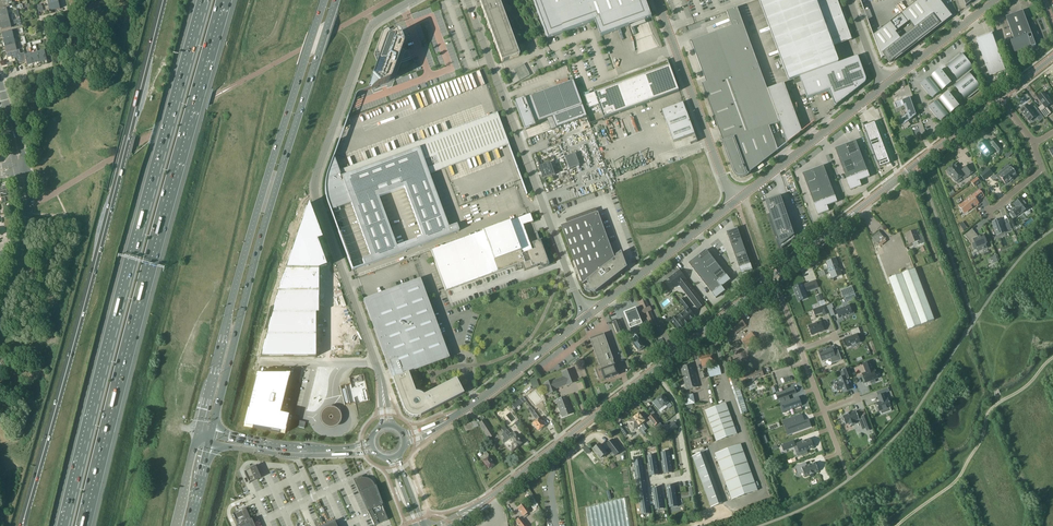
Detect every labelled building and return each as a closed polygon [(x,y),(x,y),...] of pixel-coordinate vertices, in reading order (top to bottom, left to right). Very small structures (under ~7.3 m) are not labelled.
[(11,0),(4,0),(3,0),(3,2),(0,2),(0,10),(6,8),(9,8),(9,9),(12,8),(12,6),(10,6),(9,3),(12,3),(11,0)] [(501,62),(519,56),(498,0),(478,0),(501,62)] [(652,18),(646,0),(533,0),(547,39),(595,21),(601,36),(630,26),(630,27),(631,26),(630,26),(645,20),(645,21),(646,20),(652,18)] [(759,1),(788,80),(789,81),(790,81),(794,80),(800,78),(838,64),(839,63),(839,62),(830,38),(842,33),(848,31),(852,40),(838,0),(836,0),(826,4),(818,7),(816,0),(759,0),(759,1)] [(885,56),(890,63),(894,60),(894,61),(909,50),(946,21),(952,16),(947,11),(948,10),(940,0),(919,0),(901,14),(873,35),(882,58),(885,56)] [(60,9),(58,2),(48,5),(50,11),(60,9)] [(702,84),(721,136),(733,170),(734,173),(734,172),(736,175),(738,177),(741,177),(743,177),(746,176),(748,174),(778,151),(769,126),(779,123),(767,90),(738,8),(727,12),(732,27),(691,42),(706,83),(702,84)] [(1014,40),(1011,41),(1015,53),(1032,46),(1032,47),(1036,46),(1035,45),(1036,45),(1023,11),(1006,18),(1014,40)] [(0,17),(0,23),(9,21),(12,21),(13,20),(12,17),(11,17),(9,18),(8,15),(0,17)] [(9,21),(0,23),(0,27),(1,30),(11,28),(9,21)] [(368,88),(368,90),(372,89),(372,88),(387,83),(388,81),(390,82),(394,80),(395,80),(395,79),(397,72),(394,71),(397,62),(398,62),(399,62),(399,61),(399,60),(399,59),(398,59),(402,50),(403,50),(402,49),(403,47),(403,46),(403,45),(403,44),(403,43),(400,34),(399,34),(399,33),(398,33),(397,33),(396,33),(393,35),(392,34),(392,35),(389,30),(388,30),(387,30),(384,32),(384,33),(378,47),(378,48),(378,49),(380,54),(381,55),(380,55),(378,63),(377,63),(368,88)] [(3,40),(14,37),(12,31),(1,33),(3,40)] [(987,69),(990,75),(1005,69),(1003,64),(992,35),(989,36),(980,39),(979,39),(977,40),(987,69)] [(5,46),(15,44),(14,37),(3,40),(5,46)] [(17,50),(15,44),(5,46),(6,53),(10,52),(17,50)] [(19,63),(26,62),(25,55),(24,53),(20,54),(19,49),(17,50),(10,52),(6,53),(7,58),(11,57),(12,59),(17,58),(17,59),(18,58),(19,63)] [(38,52),(40,62),(47,61),(44,50),(38,52)] [(31,54),(34,64),(40,62),(38,52),(31,54)] [(25,55),(26,62),(27,66),(34,64),(31,54),(25,55)] [(959,54),(959,55),(949,63),(949,62),(949,63),(954,69),(951,72),(953,74),(956,72),(961,78),(956,82),(961,89),(958,91),(960,94),(963,91),(969,98),(979,90),(980,90),(977,86),(978,85),(976,83),(975,84),(967,74),(972,70),(970,67),(971,66),(969,63),(968,64),(959,54)] [(668,60),(593,88),(604,119),(679,91),(668,60)] [(864,84),(863,83),(865,79),(866,78),(862,66),(852,70),(848,60),(838,64),(800,78),(801,82),(808,98),(829,90),(835,105),(836,106),(830,111),(846,99),(848,97),(849,97),(864,84)] [(514,69),(508,73),(514,84),(520,81),(530,75),(524,64),(514,69)] [(933,97),(935,96),(933,93),(945,83),(948,86),(950,84),(947,81),(948,81),(939,70),(922,84),(931,95),(933,97)] [(526,98),(516,101),(517,104),(519,112),(522,119),(525,127),(526,128),(526,130),(537,126),(536,123),(552,117),(556,128),(587,117),(583,106),(574,80),(526,98)] [(784,83),(767,90),(779,123),(787,144),(802,132),(795,113),(798,112),(797,104),(792,105),(784,83)] [(1051,113),(1046,107),(1052,103),(1044,92),(1038,98),(1043,105),(1038,108),(1046,117),(1051,113)] [(947,94),(930,107),(939,118),(941,121),(943,119),(941,116),(953,106),(956,109),(958,107),(955,104),(956,104),(947,94)] [(895,103),(897,109),(905,106),(908,114),(900,119),(903,126),(916,115),(910,98),(895,103)] [(695,134),(697,141),(690,143),(691,144),(698,142),(683,102),(662,110),(673,142),(695,134)] [(1031,109),(1028,105),(1021,110),(1030,121),(1036,116),(1037,117),(1041,114),(1035,106),(1031,109)] [(866,131),(877,127),(875,123),(875,122),(874,122),(867,125),(865,126),(864,126),(864,127),(866,131)] [(879,132),(877,127),(866,131),(868,137),(879,132)] [(870,142),(880,138),(879,132),(868,137),(870,142)] [(880,138),(870,142),(872,147),(882,143),(880,138)] [(994,139),(990,142),(991,144),(990,145),(985,140),(984,141),(983,140),(982,140),(979,143),(979,144),(980,144),(978,146),(987,157),(995,151),(992,148),(994,147),(999,154),(1003,150),(994,139)] [(849,143),(845,145),(848,150),(858,146),(856,141),(856,140),(856,141),(849,144),(849,143)] [(882,143),(872,147),(874,152),(884,148),(882,143)] [(835,148),(835,149),(837,154),(848,150),(845,145),(842,146),(835,149),(835,148)] [(858,146),(848,150),(850,155),(860,151),(858,146)] [(407,250),(405,244),(396,247),(389,226),(378,197),(404,188),(413,212),(423,237),(414,240),(417,246),(417,247),(419,246),(421,245),(455,232),(457,232),(459,231),(457,225),(448,227),(448,225),(444,216),(444,215),(442,211),(429,175),(429,174),(427,169),(440,164),(437,155),(424,160),(419,148),(395,157),(394,157),(393,157),(390,159),(389,159),(385,160),(375,164),(372,165),(370,166),(367,167),(366,167),(365,168),(351,173),(348,174),(347,175),(346,175),(341,177),(342,178),(342,180),(350,201),(351,203),(351,204),(360,228),(366,244),(371,256),(362,259),(364,263),(365,265),(365,266),(367,265),(369,264),(406,251),(407,250)] [(886,153),(884,148),(874,152),(875,157),(886,153)] [(848,150),(837,154),(839,159),(850,155),(848,150)] [(860,151),(850,155),(851,160),(862,156),(860,151)] [(576,153),(565,157),(570,169),(580,165),(576,153)] [(875,157),(877,162),(888,158),(886,153),(875,157)] [(850,155),(839,159),(841,164),(851,160),(850,155)] [(862,156),(851,160),(853,165),(864,161),(862,156)] [(879,168),(890,163),(888,158),(877,162),(878,164),(879,168)] [(851,160),(841,164),(843,169),(853,165),(851,160)] [(864,161),(853,165),(855,171),(866,167),(864,161)] [(543,175),(544,177),(543,178),(544,179),(555,174),(555,173),(554,174),(553,171),(554,171),(553,170),(552,167),(552,166),(551,166),(550,164),(551,163),(551,162),(539,166),(540,168),(541,167),(541,170),(542,171),(543,173),(542,174),(543,175)] [(963,170),(961,172),(955,164),(947,171),(948,172),(948,174),(950,176),(951,177),(956,182),(956,181),(958,184),(962,180),(961,178),(962,177),(964,179),(968,176),(968,177),(975,171),(969,165),(963,170)] [(813,169),(815,175),(826,171),(824,166),(824,165),(823,166),(817,168),(816,168),(813,169)] [(853,165),(843,169),(845,175),(855,171),(853,165)] [(866,167),(855,171),(857,176),(868,172),(868,171),(866,167)] [(1001,178),(1005,184),(1009,181),(1010,181),(1013,178),(1017,175),(1011,167),(1004,172),(1002,171),(996,176),(998,180),(1001,178)] [(984,180),(993,173),(988,168),(980,175),(984,180)] [(803,174),(805,179),(815,175),(813,169),(810,171),(803,174),(803,173),(802,174),(803,174)] [(828,176),(826,171),(815,175),(817,180),(828,176)] [(855,171),(845,175),(847,179),(846,179),(847,180),(857,176),(855,171)] [(868,172),(857,176),(859,181),(860,181),(863,180),(870,177),(868,172)] [(817,180),(815,175),(805,179),(807,184),(817,180)] [(819,185),(830,181),(828,176),(817,180),(819,185)] [(857,176),(847,180),(849,185),(859,181),(857,176)] [(977,178),(971,182),(974,187),(980,182),(977,178)] [(817,180),(807,184),(809,189),(819,185),(817,180)] [(819,185),(821,190),(831,187),(830,181),(819,185)] [(859,181),(849,185),(851,190),(855,189),(861,186),(860,181),(859,181)] [(809,189),(811,194),(821,190),(819,185),(809,189)] [(1,198),(4,208),(6,208),(5,203),(6,203),(5,197),(7,196),(8,201),(13,200),(10,187),(6,188),(5,187),(0,188),(0,195),(1,198)] [(833,192),(831,187),(821,190),(823,196),(833,192)] [(811,194),(812,199),(823,196),(821,190),(811,194)] [(960,205),(965,212),(978,202),(977,201),(984,196),(979,190),(980,190),(979,190),(960,205)] [(835,196),(833,192),(823,196),(825,201),(836,197),(835,196)] [(796,238),(781,196),(766,202),(782,249),(796,238)] [(825,201),(823,196),(812,199),(814,204),(814,205),(825,201)] [(836,197),(825,201),(827,206),(831,205),(837,202),(835,197),(836,197)] [(1015,208),(1012,211),(1017,216),(1021,212),(1022,213),(1029,207),(1027,205),(1028,204),(1025,200),(1024,201),(1021,198),(1014,204),(1018,208),(1016,209),(1015,208)] [(816,210),(827,206),(825,201),(814,205),(816,210)] [(288,263),(286,270),(319,270),(326,267),(317,241),(322,239),(309,203),(306,210),(303,219),(291,254),(288,263)] [(827,206),(816,210),(818,215),(819,215),(822,214),(829,211),(827,206)] [(561,226),(583,285),(587,281),(590,286),(587,289),(585,290),(588,291),(596,293),(596,292),(623,271),(628,268),(627,266),(622,252),(616,256),(617,257),(615,259),(598,212),(561,226)] [(1003,225),(1001,220),(993,223),(997,235),(998,235),(999,237),(1006,234),(1005,232),(1006,232),(1006,231),(1012,229),(1010,223),(1003,225)] [(540,265),(540,266),(541,268),(549,265),(544,253),(540,241),(532,244),(534,250),(521,255),(520,250),(509,222),(431,251),(446,291),(496,273),(497,273),(514,266),(516,272),(523,269),(524,271),(538,266),(537,265),(540,265)] [(729,231),(727,232),(729,237),(739,234),(738,228),(736,229),(735,229),(729,231)] [(977,249),(978,251),(987,248),(986,243),(984,235),(978,237),(972,229),(965,235),(972,244),(974,249),(977,249)] [(907,233),(906,234),(910,243),(908,244),(909,247),(913,245),(912,243),(918,241),(920,241),(921,244),(925,243),(922,235),(918,236),(916,230),(915,230),(916,232),(907,235),(907,233)] [(872,237),(875,242),(878,245),(885,239),(879,231),(872,237)] [(739,234),(729,237),(730,243),(741,239),(739,234)] [(741,239),(730,243),(732,248),(743,244),(741,239)] [(743,244),(732,248),(734,253),(745,249),(743,244)] [(745,249),(734,253),(736,258),(747,254),(745,249)] [(699,255),(698,256),(701,261),(710,254),(706,250),(705,251),(704,251),(705,251),(699,255)] [(710,254),(701,261),(705,265),(713,258),(710,254)] [(747,254),(736,258),(738,263),(749,259),(747,254)] [(690,262),(689,263),(692,268),(701,261),(698,256),(696,257),(696,258),(691,262),(691,261),(690,262)] [(713,258),(705,265),(708,269),(717,263),(713,258)] [(827,262),(826,262),(829,268),(827,269),(829,273),(830,273),(833,279),(833,278),(842,275),(842,276),(843,275),(840,268),(839,268),(839,269),(838,269),(837,266),(838,265),(838,266),(839,265),(836,258),(836,259),(827,263),(827,262)] [(749,259),(738,263),(740,268),(739,268),(751,264),(750,264),(749,259)] [(701,261),(692,268),(696,272),(705,265),(701,261)] [(717,263),(708,269),(711,274),(720,267),(717,263)] [(751,264),(739,268),(739,269),(740,269),(742,274),(752,270),(751,265),(751,264)] [(705,265),(696,272),(699,276),(708,269),(705,265)] [(720,267),(711,274),(715,278),(723,271),(720,267)] [(708,269),(699,276),(702,281),(711,274),(708,269)] [(889,279),(909,330),(934,320),(915,269),(889,279)] [(280,286),(278,292),(319,292),(319,270),(286,270),(283,276),(280,285),(280,286)] [(686,279),(679,271),(669,279),(676,287),(680,284),(699,308),(698,309),(705,304),(686,279)] [(723,271),(715,278),(718,282),(727,275),(723,271)] [(711,274),(702,281),(706,285),(715,278),(711,274)] [(727,275),(718,282),(721,287),(722,287),(730,280),(727,276),(727,275)] [(715,278),(706,285),(709,289),(718,282),(715,278)] [(411,416),(412,417),(414,417),(416,417),(417,417),(419,417),(420,416),(464,394),(456,379),(423,396),(422,395),(421,394),(419,393),(417,393),(415,393),(408,373),(449,358),(423,286),(420,279),(363,300),(392,378),(404,410),(405,411),(406,412),(407,414),(408,415),(409,416),(411,416)] [(718,282),(709,289),(712,293),(712,294),(721,287),(718,282)] [(805,285),(802,286),(802,285),(794,287),(799,301),(807,298),(803,288),(805,287),(806,287),(809,286),(810,290),(816,288),(813,282),(805,285)] [(721,287),(712,294),(713,294),(716,298),(725,291),(722,287),(721,287)] [(645,298),(644,298),(640,289),(634,291),(639,300),(637,301),(649,327),(656,323),(645,298)] [(274,308),(272,313),(316,313),(316,314),(319,314),(319,292),(278,292),(276,298),(274,307),(274,308)] [(671,320),(680,330),(696,317),(689,308),(691,306),(684,298),(680,301),(686,310),(677,317),(677,316),(671,320)] [(826,305),(813,310),(815,315),(823,312),(824,315),(829,313),(826,305)] [(849,316),(854,314),(852,308),(850,308),(849,305),(836,310),(839,318),(848,315),(849,316)] [(626,317),(631,329),(643,324),(636,308),(630,310),(630,311),(625,314),(626,316),(626,317)] [(268,329),(267,335),(316,335),(316,314),(316,313),(272,313),(271,320),(270,320),(268,329)] [(740,317),(736,320),(723,330),(729,338),(734,334),(734,335),(737,332),(738,333),(747,326),(740,317)] [(619,320),(613,322),(618,335),(624,332),(619,320)] [(821,321),(808,326),(812,334),(824,330),(821,321)] [(857,334),(861,333),(859,327),(850,330),(853,336),(845,339),(848,347),(860,342),(857,334)] [(752,333),(751,334),(741,340),(746,346),(757,339),(752,333)] [(614,361),(605,334),(604,334),(604,335),(591,340),(591,339),(590,340),(600,366),(602,370),(601,370),(605,380),(619,375),(616,365),(615,365),(614,361)] [(263,351),(261,357),(316,357),(316,335),(267,335),(265,342),(262,351),(263,351)] [(637,335),(631,340),(634,344),(639,351),(642,349),(643,349),(645,348),(644,347),(645,346),(637,335)] [(819,352),(819,353),(821,358),(822,360),(830,357),(832,363),(842,360),(839,352),(834,354),(832,347),(819,352)] [(699,355),(701,364),(702,366),(709,364),(717,362),(714,351),(699,355)] [(862,374),(866,383),(870,381),(871,384),(876,382),(875,379),(878,378),(875,369),(874,370),(871,361),(863,364),(866,372),(862,374)] [(693,364),(692,364),(681,367),(687,390),(699,387),(693,364)] [(710,377),(722,374),(720,365),(707,368),(710,377)] [(840,381),(836,383),(838,390),(843,389),(844,391),(851,389),(849,384),(848,381),(847,379),(852,377),(849,368),(841,371),(843,377),(839,379),(840,381)] [(552,393),(556,391),(554,387),(566,383),(567,385),(576,382),(571,369),(562,372),(563,377),(552,381),(552,380),(544,383),(546,388),(547,388),(546,387),(550,386),(552,392),(552,393)] [(764,375),(762,369),(746,376),(748,381),(749,383),(753,381),(753,379),(764,375)] [(289,416),(280,414),(289,378),(290,374),(286,374),(261,374),(257,374),(256,378),(248,410),(248,409),(248,410),(248,409),(244,426),(253,428),(253,427),(281,432),(281,433),(285,433),(286,429),(289,416)] [(729,378),(736,399),(741,414),(748,412),(743,397),(742,397),(735,376),(729,378)] [(795,387),(794,387),(776,394),(778,399),(778,400),(797,393),(796,392),(796,393),(794,388),(795,387)] [(538,392),(534,393),(532,394),(536,403),(543,399),(539,391),(538,392)] [(653,402),(656,406),(659,410),(666,405),(669,409),(673,406),(667,399),(666,399),(662,394),(662,395),(663,395),(654,402),(653,402)] [(876,403),(879,412),(891,407),(888,398),(886,399),(884,394),(877,396),(880,402),(876,403)] [(685,396),(686,405),(695,403),(693,395),(685,396)] [(556,400),(558,406),(562,417),(573,413),(566,396),(556,400)] [(783,412),(802,405),(799,397),(780,403),(780,404),(781,404),(784,412),(783,412)] [(738,434),(726,403),(706,410),(717,441),(738,434)] [(320,418),(321,421),(322,424),(325,426),(327,428),(331,428),(334,428),(337,426),(339,424),(341,421),(341,418),(341,415),(339,412),(337,410),(334,408),(331,408),(328,408),(325,410),(322,412),(321,415),(320,418)] [(855,422),(859,420),(860,423),(864,421),(867,432),(871,430),(866,416),(863,417),(861,413),(857,414),(857,412),(851,414),(851,413),(847,414),(847,415),(843,417),(843,418),(842,418),(843,422),(844,421),(846,425),(849,424),(850,427),(856,424),(855,422)] [(542,429),(541,428),(544,426),(540,421),(541,421),(535,414),(533,415),(536,420),(532,423),(535,426),(538,430),(539,430),(540,430),(542,429)] [(634,418),(639,426),(644,431),(646,429),(642,423),(646,421),(647,422),(643,417),(643,418),(639,414),(634,418)] [(648,418),(650,420),(655,426),(659,423),(660,425),(662,424),(660,422),(654,414),(648,418)] [(646,434),(644,431),(639,426),(634,418),(628,422),(632,427),(631,427),(633,430),(636,428),(639,431),(640,431),(644,435),(646,434)] [(801,418),(787,423),(791,434),(811,427),(809,420),(803,422),(801,418)] [(495,435),(494,433),(485,419),(478,424),(488,439),(495,435)] [(476,421),(464,426),(466,431),(478,426),(476,421)] [(665,429),(669,434),(678,427),(674,422),(665,429)] [(519,438),(517,435),(516,436),(515,434),(514,433),(512,432),(511,433),(510,433),(507,430),(504,432),(516,448),(517,447),(519,445),(520,446),(521,445),(521,444),(522,443),(518,439),(519,438)] [(514,450),(513,449),(515,448),(516,448),(504,432),(501,435),(504,438),(503,439),(502,440),(502,442),(505,445),(504,445),(507,448),(507,447),(511,452),(512,451),(514,450)] [(623,444),(620,440),(621,440),(618,436),(615,438),(621,446),(623,444)] [(613,439),(606,444),(615,456),(622,451),(613,439)] [(784,451),(797,446),(800,452),(801,452),(802,455),(808,453),(807,450),(814,447),(811,439),(804,441),(804,440),(804,441),(803,442),(803,441),(802,441),(802,442),(797,444),(795,440),(782,445),(784,451)] [(606,450),(601,444),(597,447),(596,447),(595,448),(595,449),(594,449),(601,458),(607,453),(605,451),(606,450)] [(716,453),(733,499),(758,490),(741,444),(716,453)] [(485,458),(486,459),(482,462),(484,465),(485,465),(488,469),(489,468),(489,469),(492,467),(491,467),(494,465),(490,460),(491,459),(488,456),(488,455),(486,451),(484,452),(485,453),(484,454),(486,457),(485,458)] [(673,473),(670,451),(669,451),(670,452),(661,453),(661,452),(664,474),(665,474),(673,472),(673,473)] [(703,452),(692,456),(711,507),(722,503),(703,452)] [(647,456),(650,476),(651,476),(659,475),(656,455),(648,456),(647,456)] [(634,461),(637,482),(638,488),(646,486),(645,480),(645,477),(642,460),(634,461)] [(797,466),(799,474),(803,472),(805,476),(810,475),(814,473),(819,471),(816,463),(807,466),(806,463),(797,466)] [(246,473),(245,473),(249,481),(248,481),(249,483),(250,483),(250,482),(256,480),(256,479),(260,477),(256,468),(257,467),(256,466),(245,471),(246,473)] [(358,477),(353,479),(370,515),(384,509),(375,485),(374,484),(374,483),(373,483),(373,482),(372,481),(371,481),(371,480),(370,480),(370,479),(369,479),(368,479),(368,478),(367,478),(366,478),(365,478),(364,478),(363,478),(362,478),(361,476),(358,477)] [(667,486),(670,508),(670,507),(678,506),(679,506),(675,485),(667,486)] [(653,488),(652,488),(656,510),(656,509),(664,508),(664,509),(661,487),(653,488)] [(647,492),(639,493),(642,515),(642,514),(650,512),(650,514),(651,514),(647,492)] [(583,508),(586,525),(628,525),(624,498),(583,508)] [(528,515),(527,513),(529,511),(524,504),(525,504),(524,503),(523,504),(522,504),(521,505),(521,506),(518,508),(521,512),(520,512),(523,516),(524,518),(528,515)] [(232,516),(233,518),(234,517),(238,525),(254,525),(246,509),(247,508),(247,507),(237,512),(233,513),(233,515),(232,516)] [(370,515),(374,525),(375,525),(388,520),(384,509),(370,515)] [(515,521),(519,525),(527,525),(521,517),(519,518),(516,519),(517,520),(515,521)]
